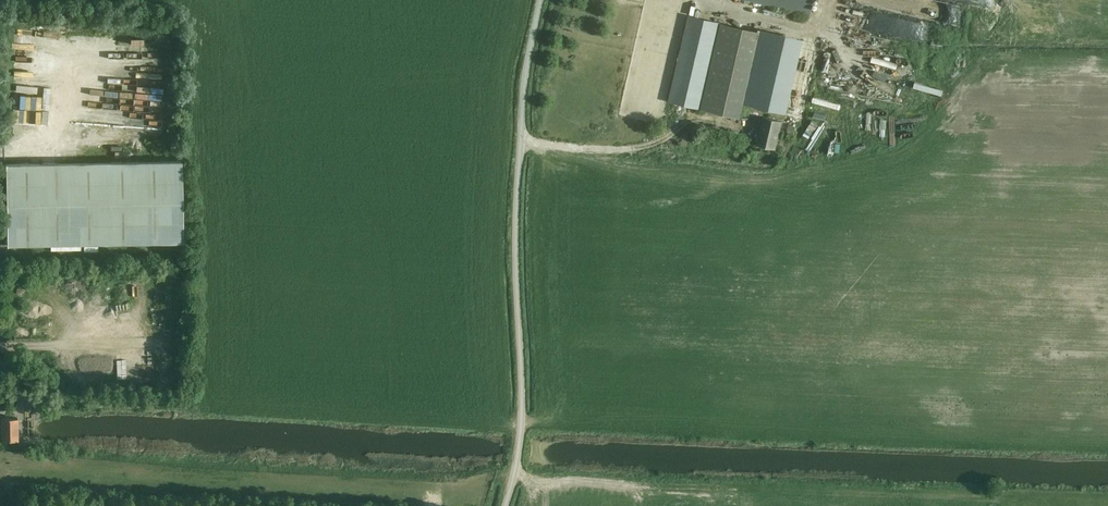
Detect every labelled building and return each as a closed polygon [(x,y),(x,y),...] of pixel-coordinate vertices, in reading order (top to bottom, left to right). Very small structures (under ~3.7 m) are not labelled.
[(810,14),(813,0),(748,0),(810,14)] [(669,101),(700,108),(740,118),(744,103),(760,32),(689,15),(669,101)] [(760,32),(744,103),(784,113),(802,40),(760,30),(760,32)] [(151,112),(167,109),(166,103),(150,107),(151,112)] [(763,117),(757,145),(775,149),(782,121),(763,117)] [(7,245),(183,242),(181,162),(6,165),(7,239),(7,245)] [(18,437),(34,436),(34,420),(17,420),(17,417),(1,418),(1,440),(18,439),(18,437)]
